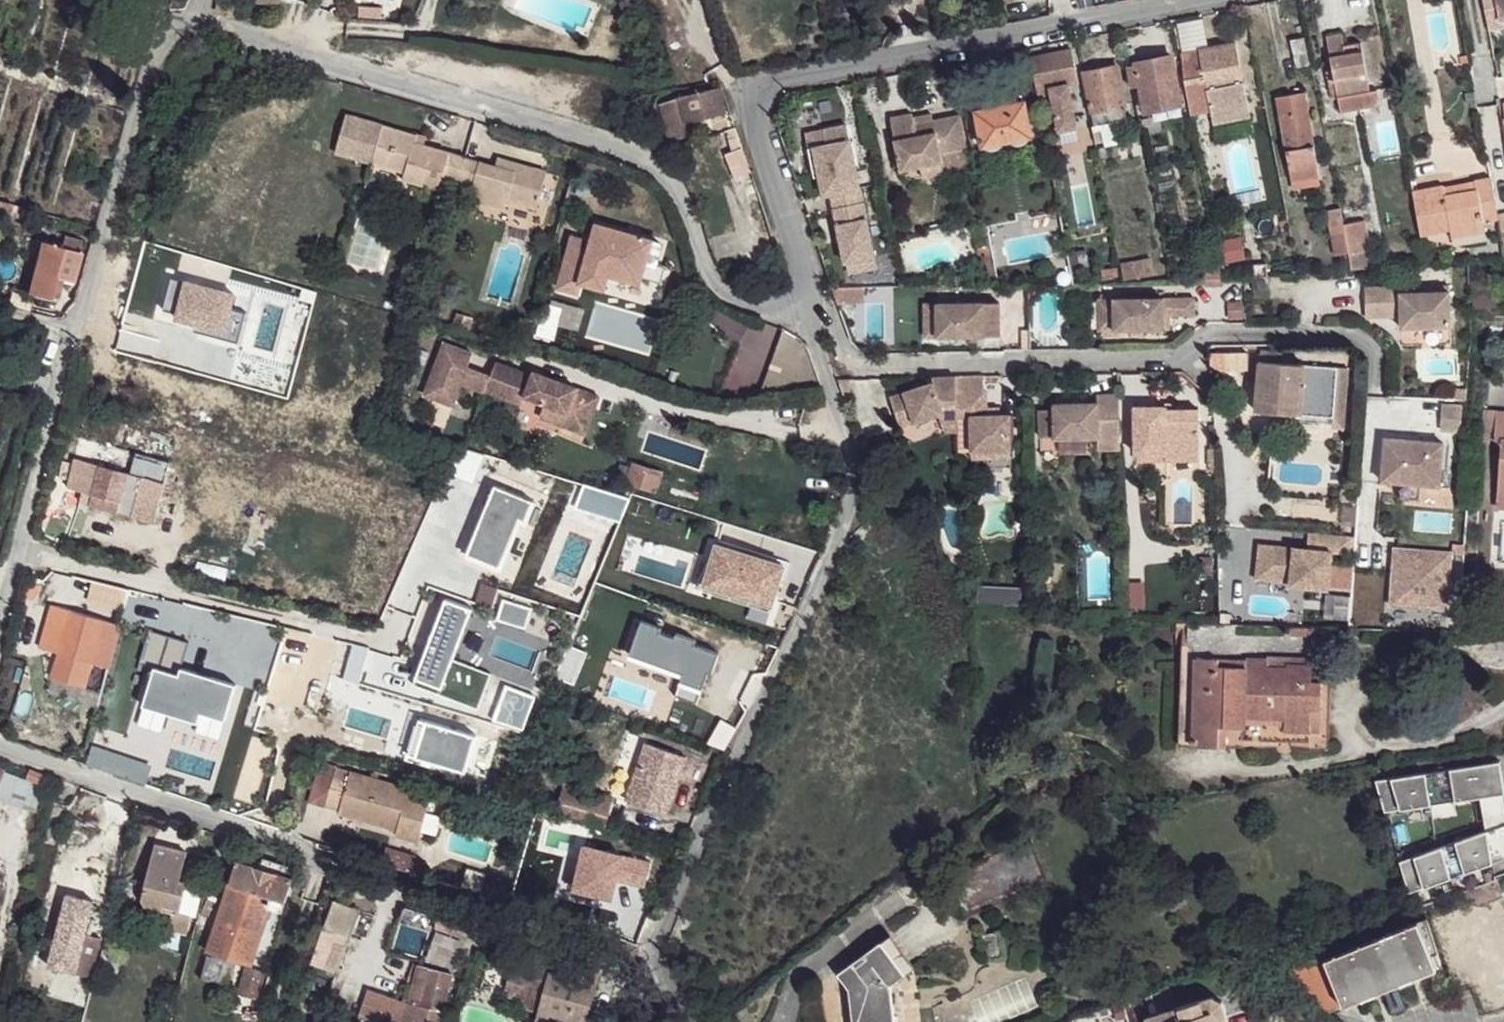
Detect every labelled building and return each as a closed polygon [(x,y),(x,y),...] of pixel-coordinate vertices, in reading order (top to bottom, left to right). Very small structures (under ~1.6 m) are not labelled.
[(1488,31),(1503,27),(1502,20),(1503,19),(1503,0),(1482,0),(1488,31)] [(214,5),(211,14),(227,19),(230,10),(214,5)] [(1335,80),(1367,74),(1363,43),(1346,46),(1344,36),(1328,38),(1335,80)] [(1290,40),(1296,67),(1310,64),(1304,37),(1290,40)] [(1235,42),(1179,54),(1192,114),(1210,109),(1213,122),(1249,115),(1235,42)] [(1032,58),(1047,129),(1068,124),(1059,79),(1076,76),(1071,50),(1032,58)] [(1141,83),(1146,109),(1179,103),(1176,81),(1171,55),(1151,58),(1136,61),(1138,63),(1141,83)] [(1467,56),(1460,58),(1461,66),(1468,64),(1467,56)] [(1127,64),(1131,85),(1141,83),(1138,63),(1127,64)] [(1084,71),(1095,125),(1128,118),(1117,65),(1084,71)] [(1335,80),(1329,81),(1332,101),(1339,100),(1370,94),(1367,74),(1335,80)] [(719,87),(678,97),(684,123),(688,122),(725,113),(719,87)] [(1274,97),(1279,119),(1307,114),(1302,92),(1274,97)] [(1370,94),(1339,100),(1341,115),(1380,108),(1378,93),(1370,94)] [(661,102),(666,127),(669,126),(684,123),(678,97),(661,102)] [(977,110),(983,145),(1031,134),(1025,100),(977,110)] [(931,113),(913,117),(914,124),(933,121),(931,113)] [(942,155),(968,149),(961,116),(933,121),(914,124),(913,117),(912,114),(890,118),(901,172),(920,168),(943,163),(942,155)] [(1279,119),(1290,179),(1316,174),(1307,114),(1279,119)] [(420,136),(349,115),(338,150),(406,171),(405,178),(456,193),(505,207),(509,200),(537,208),(547,173),(517,163),(515,170),(498,165),(468,156),(466,156),(426,143),(425,146),(418,145),(420,136)] [(684,123),(669,126),(673,140),(690,137),(688,122),(684,123)] [(872,256),(858,187),(845,125),(818,130),(822,145),(804,148),(810,177),(815,176),(819,195),(830,193),(844,262),(872,256)] [(736,127),(727,130),(732,151),(743,147),(736,127)] [(822,145),(818,130),(801,134),(804,148),(822,145)] [(1104,133),(1096,137),(1101,153),(1110,151),(1104,133)] [(425,146),(426,143),(428,137),(420,136),(418,145),(425,146)] [(752,172),(743,147),(732,151),(725,153),(734,178),(752,172)] [(943,163),(920,168),(923,179),(972,169),(968,149),(942,155),(943,163)] [(515,170),(517,163),(501,158),(498,165),(515,170)] [(1290,179),(1294,198),(1320,193),(1316,174),(1290,179)] [(1413,194),(1421,238),(1450,234),(1451,241),(1485,235),(1484,226),(1498,224),(1497,217),(1492,187),(1491,183),(1477,185),(1478,193),(1454,197),(1455,205),(1447,207),(1444,189),(1413,194)] [(1455,205),(1454,197),(1478,193),(1477,185),(1444,189),(1447,207),(1455,205)] [(11,219),(12,217),(14,206),(0,203),(0,216),(11,219)] [(14,206),(12,217),(20,219),(23,209),(14,206)] [(1336,257),(1346,255),(1341,229),(1340,221),(1330,222),(1336,257)] [(569,235),(555,290),(577,295),(580,283),(584,268),(607,274),(639,283),(641,276),(661,281),(665,265),(656,263),(662,241),(594,223),(590,240),(569,235)] [(985,223),(981,224),(984,242),(976,244),(977,250),(989,248),(991,247),(985,223)] [(1348,269),(1349,273),(1373,271),(1370,223),(1341,229),(1346,255),(1348,269)] [(1485,235),(1451,241),(1453,253),(1487,248),(1485,235)] [(56,278),(73,282),(81,252),(83,242),(67,239),(64,248),(56,278)] [(29,293),(50,299),(56,278),(64,248),(43,241),(29,293)] [(989,248),(977,250),(983,275),(995,272),(989,248)] [(1122,260),(1126,275),(1156,269),(1153,254),(1122,260)] [(874,267),(872,256),(844,262),(846,273),(874,267)] [(1204,264),(1206,278),(1224,277),(1220,262),(1204,264)] [(1252,264),(1253,276),(1265,276),(1265,263),(1252,264)] [(1118,265),(1103,267),(1104,275),(1119,272),(1118,265)] [(584,268),(580,283),(603,289),(607,274),(584,268)] [(423,275),(412,272),(408,285),(419,289),(423,275)] [(1373,278),(1370,307),(1403,310),(1402,325),(1449,329),(1453,293),(1433,291),(1423,291),(1407,288),(1407,281),(1373,278)] [(1501,310),(1500,300),(1499,282),(1476,283),(1476,312),(1501,310)] [(409,293),(393,288),(390,298),(406,303),(409,293)] [(1102,331),(1166,329),(1166,314),(1172,314),(1197,314),(1197,295),(1101,298),(1102,331)] [(941,304),(940,335),(1003,333),(1002,302),(941,304)] [(1241,302),(1230,303),(1230,319),(1242,319),(1241,302)] [(940,335),(941,304),(927,304),(928,336),(940,335)] [(470,321),(452,316),(449,325),(453,326),(467,330),(470,321)] [(1401,340),(1448,346),(1449,329),(1402,325),(1401,340)] [(1485,343),(1494,363),(1503,359),(1503,343),(1501,335),(1485,343)] [(446,342),(427,393),(455,404),(463,383),(486,392),(487,391),(519,402),(526,371),(499,361),(493,376),(469,367),(475,354),(446,342)] [(1261,354),(1250,355),(1250,370),(1250,379),(1258,379),(1256,408),(1268,408),(1334,412),(1338,366),(1277,362),(1278,351),(1261,350),(1261,354)] [(1221,354),(1220,370),(1250,370),(1250,355),(1250,353),(1221,354)] [(1220,370),(1221,354),(1212,354),(1212,369),(1220,370)] [(1345,423),(1348,367),(1338,366),(1334,412),(1268,408),(1267,419),(1345,423)] [(535,375),(526,371),(519,402),(524,404),(528,396),(547,404),(570,413),(565,425),(588,434),(602,396),(537,370),(535,375)] [(898,396),(906,427),(946,415),(950,425),(969,423),(968,414),(966,391),(965,375),(942,377),(942,382),(898,396)] [(994,406),(994,389),(966,391),(968,414),(981,413),(984,450),(1023,447),(1021,413),(1010,413),(994,414),(994,406)] [(1049,432),(1066,432),(1107,430),(1108,442),(1129,442),(1129,391),(1107,391),(1107,399),(1066,399),(1066,404),(1049,404),(1049,432)] [(1145,403),(1146,450),(1177,449),(1209,448),(1209,406),(1188,406),(1188,411),(1177,411),(1177,406),(1177,403),(1145,403)] [(570,413),(547,404),(542,417),(565,425),(570,413)] [(994,414),(1010,413),(1009,404),(994,406),(994,414)] [(1494,406),(1481,404),(1479,432),(1491,433),(1494,406)] [(1503,494),(1503,406),(1494,404),(1494,406),(1491,433),(1491,434),(1500,434),(1494,493),(1503,494)] [(192,470),(198,443),(139,429),(140,416),(124,411),(122,417),(113,448),(129,453),(132,449),(165,457),(165,463),(192,470)] [(969,423),(950,425),(952,433),(969,431),(969,423)] [(1383,437),(1379,482),(1436,487),(1440,441),(1383,437)] [(1023,447),(984,450),(984,456),(1024,453),(1023,447)] [(67,448),(64,461),(75,464),(76,458),(101,464),(103,457),(67,448)] [(1209,448),(1177,449),(1178,459),(1210,458),(1209,448)] [(1177,449),(1146,450),(1146,468),(1177,467),(1178,459),(1177,449)] [(95,495),(101,464),(76,458),(75,464),(71,480),(69,488),(95,495)] [(656,490),(663,471),(635,460),(629,480),(656,490)] [(130,472),(101,464),(95,495),(122,500),(130,472)] [(143,474),(130,472),(122,500),(95,495),(92,505),(154,522),(164,481),(143,474)] [(69,488),(71,480),(60,478),(58,486),(69,488)] [(584,483),(575,505),(620,521),(628,499),(584,483)] [(498,487),(470,553),(503,567),(524,518),(528,520),(536,503),(498,487)] [(1494,493),(1492,502),(1503,503),(1503,494),(1494,493)] [(416,562),(450,568),(455,538),(422,532),(416,562)] [(1324,535),(1307,535),(1307,551),(1259,550),(1258,584),(1292,586),(1292,589),(1331,590),(1332,554),(1352,554),(1354,536),(1324,535)] [(714,538),(699,585),(771,608),(786,561),(714,538)] [(1432,570),(1444,569),(1443,546),(1398,549),(1400,579),(1433,577),(1432,570)] [(87,601),(124,610),(130,588),(92,579),(87,601)] [(524,628),(530,607),(504,598),(498,619),(524,628)] [(448,599),(415,679),(475,703),(488,672),(455,659),(475,610),(448,599)] [(1320,600),(1302,600),(1301,626),(1307,626),(1322,626),(1320,600)] [(108,668),(115,642),(101,638),(105,621),(69,612),(52,607),(48,621),(41,650),(108,668)] [(120,625),(105,621),(101,638),(115,642),(120,625)] [(1152,642),(1175,643),(1175,627),(1152,626),(1152,642)] [(1307,635),(1307,626),(1301,626),(1290,626),(1289,634),(1307,635)] [(1307,635),(1321,635),(1322,626),(1307,626),(1307,635)] [(224,720),(234,685),(179,668),(186,643),(147,631),(138,662),(155,667),(144,705),(197,722),(200,713),(224,720)] [(1187,646),(1182,646),(1181,653),(1181,657),(1195,658),(1195,647),(1187,646)] [(1267,664),(1287,665),(1287,661),(1314,663),(1315,656),(1267,654),(1266,660),(1267,664)] [(1267,664),(1266,660),(1195,658),(1191,742),(1254,743),(1255,736),(1280,737),(1291,737),(1312,737),(1312,746),(1329,746),(1330,727),(1319,726),(1320,682),(1332,682),(1333,657),(1315,656),(1314,663),(1287,661),(1287,665),(1267,664)] [(1191,742),(1195,658),(1181,657),(1178,742),(1191,742)] [(1319,726),(1330,727),(1332,682),(1320,682),(1319,726)] [(521,732),(535,697),(509,687),(495,722),(521,732)] [(430,724),(419,759),(468,774),(479,739),(430,724)] [(678,775),(686,754),(648,741),(641,762),(678,775)] [(665,812),(678,775),(641,762),(627,800),(665,812)] [(312,801),(327,806),(339,768),(324,763),(312,801)] [(1496,763),(1466,768),(1471,800),(1478,799),(1500,787),(1496,763)] [(31,766),(27,778),(41,783),(46,771),(31,766)] [(342,811),(340,815),(398,830),(396,835),(414,840),(426,796),(408,790),(410,784),(354,769),(353,772),(339,768),(327,806),(342,811)] [(1376,783),(1386,814),(1471,800),(1466,768),(1376,783)] [(36,810),(44,784),(41,783),(27,778),(6,770),(0,787),(0,798),(36,810)] [(558,801),(571,805),(577,786),(564,782),(558,801)] [(558,801),(555,811),(565,814),(601,825),(605,826),(614,797),(577,786),(571,805),(558,801)] [(1493,866),(1503,864),(1503,831),(1488,834),(1493,866)] [(1488,834),(1396,849),(1406,880),(1493,866),(1488,834)] [(552,839),(545,868),(584,879),(592,849),(552,839)] [(171,931),(187,936),(192,918),(180,914),(189,883),(181,881),(189,853),(157,845),(147,886),(149,887),(143,903),(148,909),(175,917),(171,931)] [(388,847),(382,864),(412,873),(429,878),(432,868),(415,864),(417,855),(388,847)] [(263,861),(261,869),(281,874),(284,862),(265,857),(263,861)] [(292,880),(291,876),(281,874),(261,869),(236,863),(218,922),(260,936),(262,936),(271,905),(282,908),(288,892),(292,880)] [(512,879),(463,865),(457,886),(505,900),(512,879)] [(1475,884),(1480,899),(1503,891),(1503,879),(1503,875),(1475,884)] [(317,964),(337,971),(358,907),(338,900),(317,964)] [(403,904),(398,920),(431,931),(437,916),(403,904)] [(64,944),(58,967),(95,976),(96,972),(106,935),(110,917),(86,911),(78,947),(64,944)] [(124,940),(128,923),(110,917),(106,935),(124,940)] [(455,963),(467,931),(436,920),(424,952),(455,963)] [(1441,967),(1427,920),(1325,958),(1322,951),(1280,968),(1326,1012),(1441,967)] [(213,936),(232,941),(256,949),(260,936),(218,922),(213,936)] [(989,961),(1007,957),(1001,934),(984,937),(989,961)] [(124,940),(106,935),(96,972),(118,978),(122,963),(118,961),(124,940)] [(841,973),(853,991),(855,1021),(893,1021),(890,988),(913,972),(888,937),(841,973)] [(523,946),(510,995),(526,999),(525,1006),(542,1011),(581,1021),(584,1021),(585,1021),(596,980),(593,979),(597,967),(523,946)] [(256,997),(263,971),(246,967),(240,992),(256,997)] [(447,989),(426,983),(420,1006),(442,1011),(447,989)] [(1147,1021),(1228,1021),(1222,1002),(1213,996),(1145,1018),(1147,1021)] [(581,1021),(542,1011),(539,1021),(581,1021)] [(1069,1021),(1103,1021),(1099,1012),(1069,1021)]
